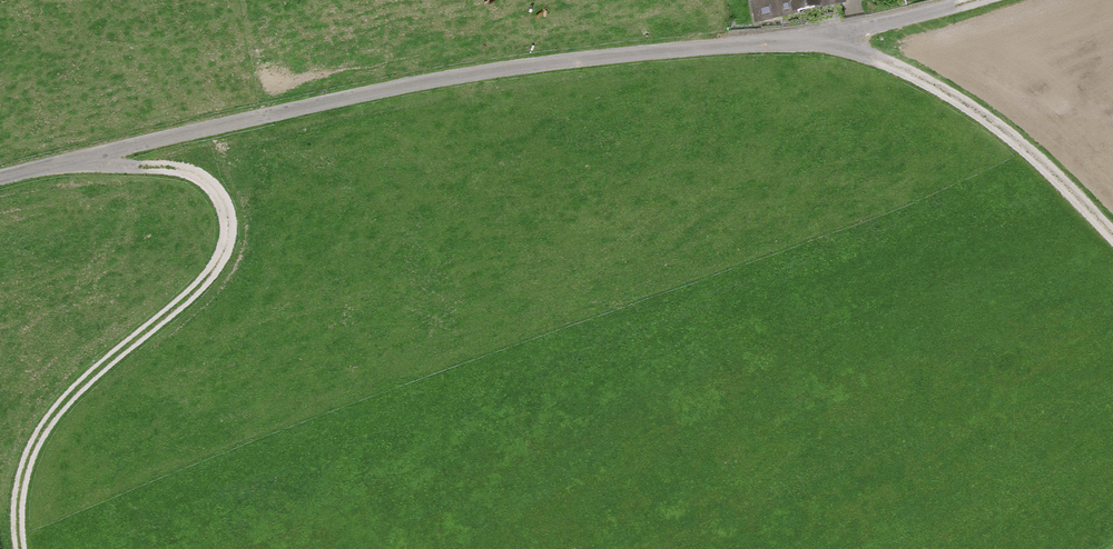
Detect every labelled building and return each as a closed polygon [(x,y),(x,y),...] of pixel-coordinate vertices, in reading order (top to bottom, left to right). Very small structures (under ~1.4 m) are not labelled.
[(759,20),(842,2),(841,0),(754,0),(759,20)]
